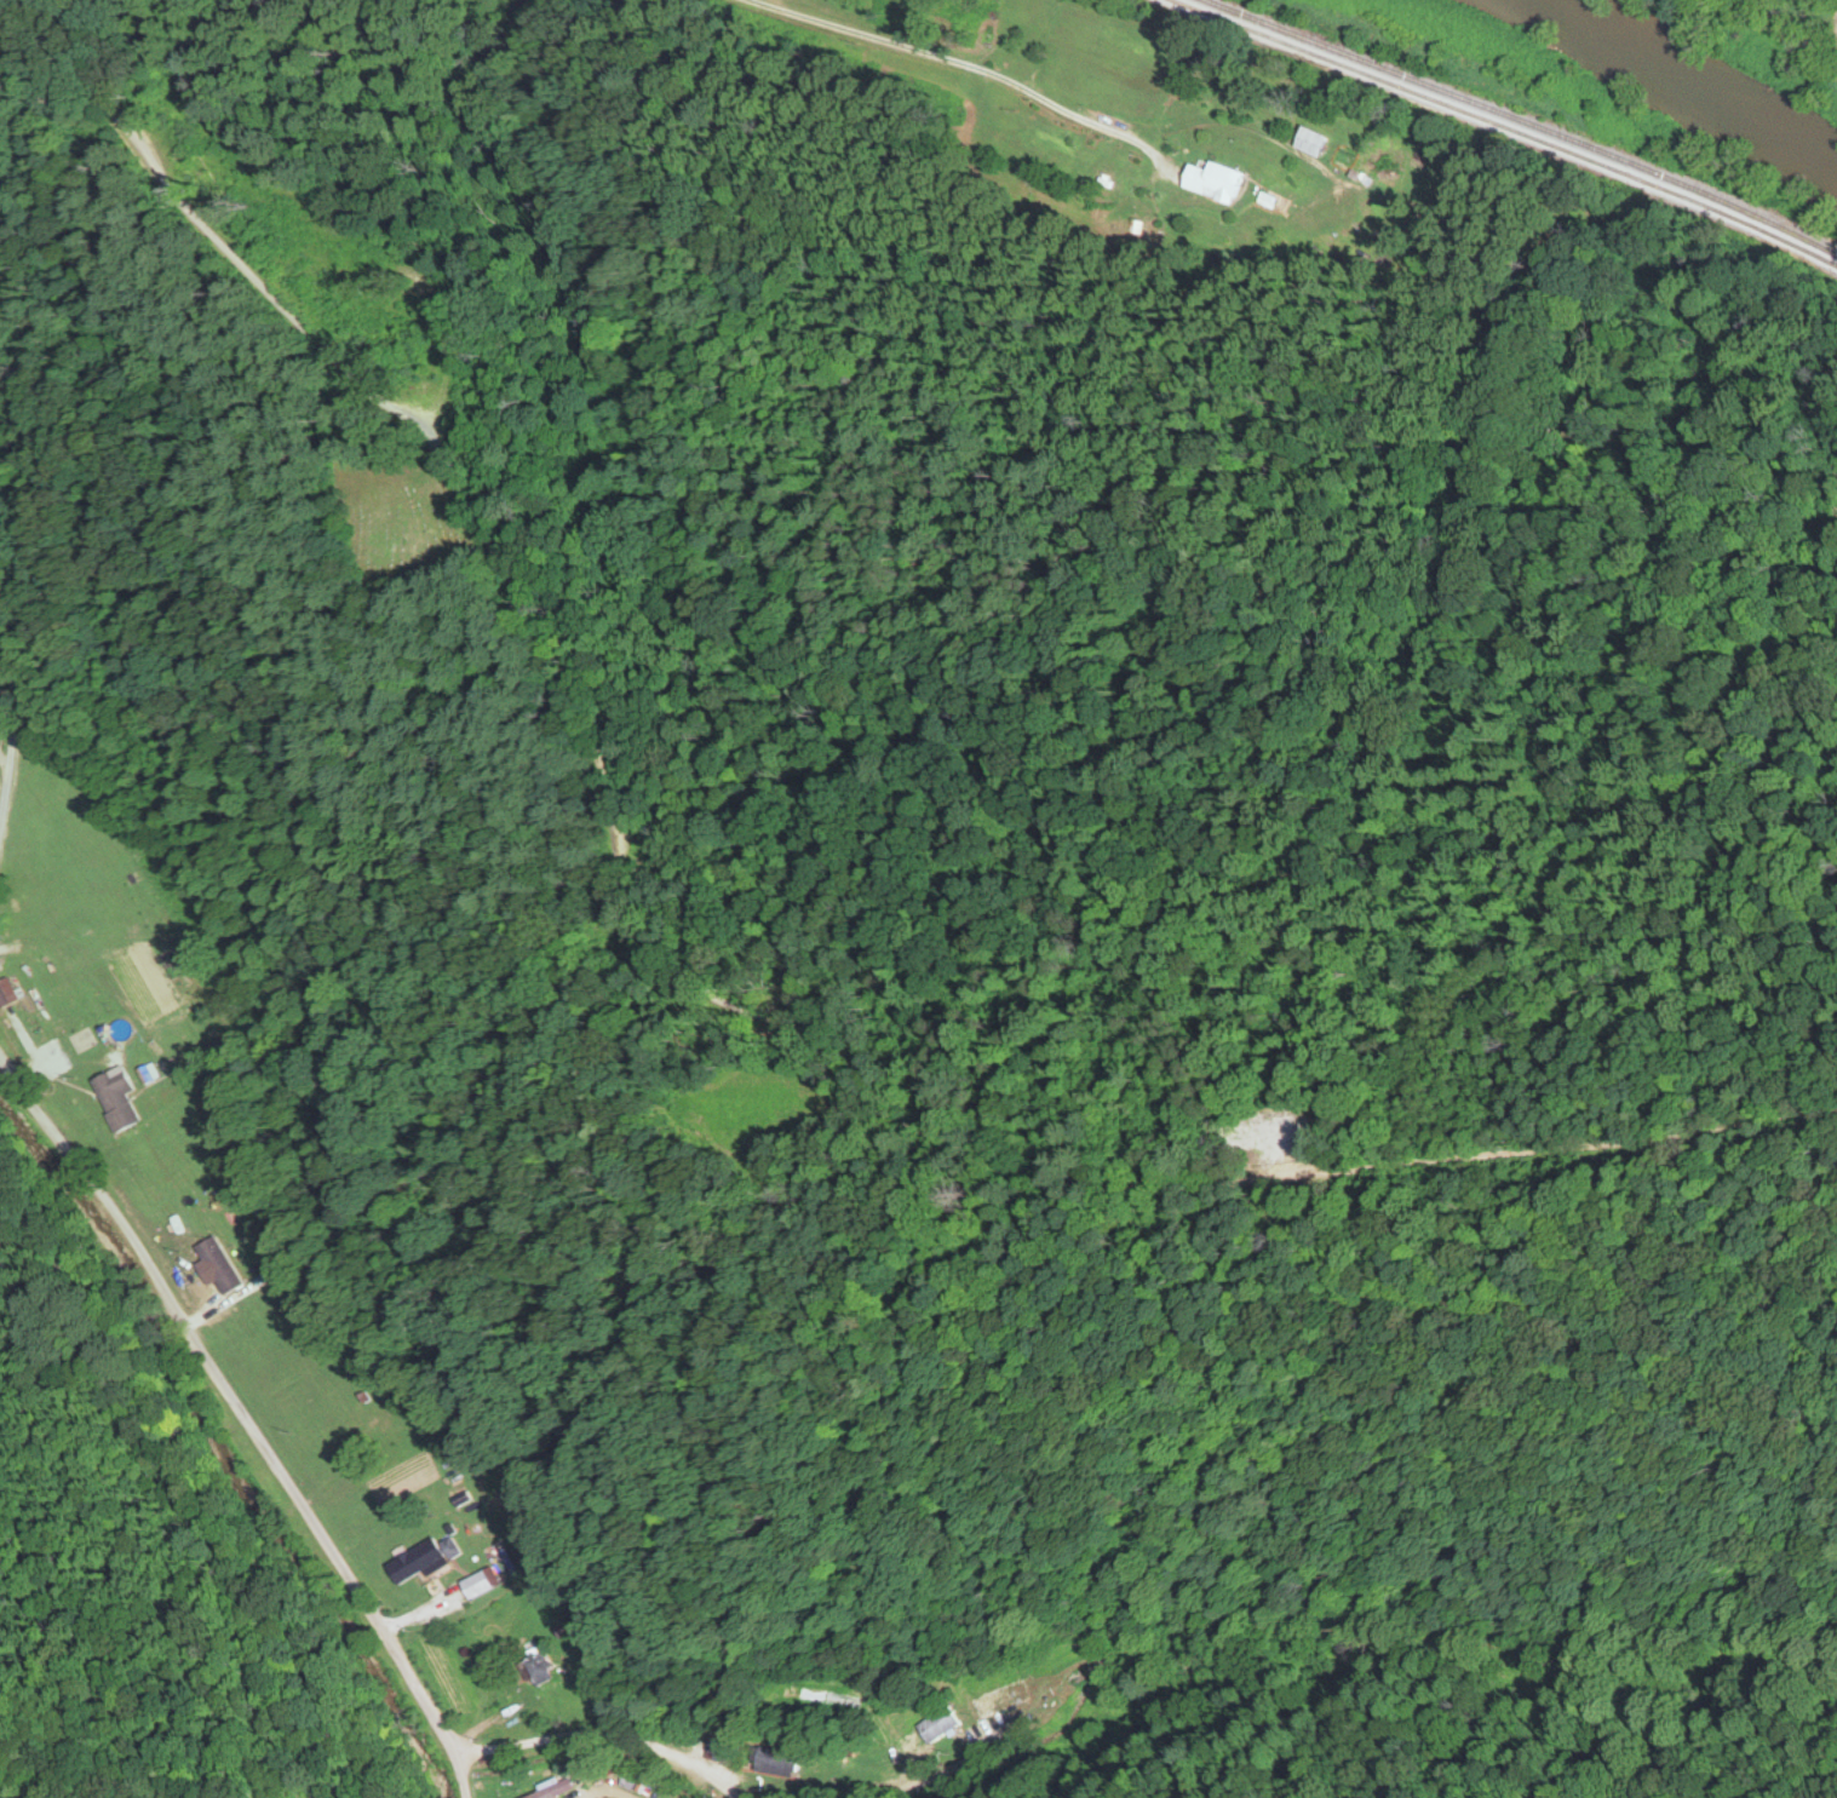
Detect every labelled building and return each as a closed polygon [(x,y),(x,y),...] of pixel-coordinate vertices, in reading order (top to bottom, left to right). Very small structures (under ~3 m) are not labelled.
[(1290,144),(1317,156),(1327,136),(1299,124),(1290,144)] [(1242,169),(1200,158),(1198,165),(1185,162),(1178,187),(1234,201),(1242,169)] [(1105,185),(1108,174),(1091,169),(1088,180),(1105,185)] [(4,972),(0,974),(0,1004),(16,995),(4,972)] [(139,1118),(127,1090),(131,1088),(120,1063),(89,1077),(112,1129),(139,1118)] [(422,1571),(461,1552),(452,1534),(437,1541),(434,1536),(383,1561),(394,1583),(421,1569),(422,1571)] [(485,1570),(458,1577),(463,1596),(490,1589),(485,1570)] [(549,1678),(549,1645),(527,1645),(527,1678),(549,1678)] [(968,1696),(976,1717),(1029,1697),(1021,1676),(968,1696)] [(961,1724),(949,1702),(917,1720),(930,1742),(961,1724)] [(800,1745),(753,1745),(753,1772),(800,1772),(800,1745)] [(574,1773),(520,1797),(521,1797),(556,1797),(580,1787),(574,1773)]
